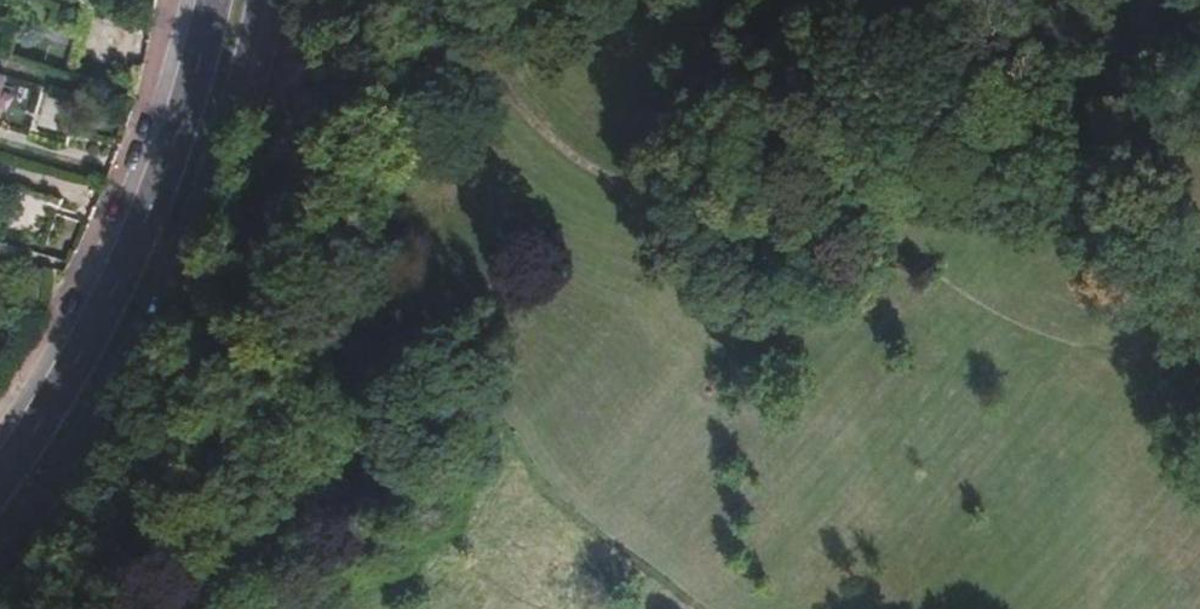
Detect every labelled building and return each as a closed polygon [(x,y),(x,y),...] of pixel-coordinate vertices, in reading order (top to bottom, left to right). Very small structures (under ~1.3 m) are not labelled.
[(82,29),(48,19),(43,38),(77,49),(82,29)] [(10,75),(0,72),(0,112),(10,75)]
